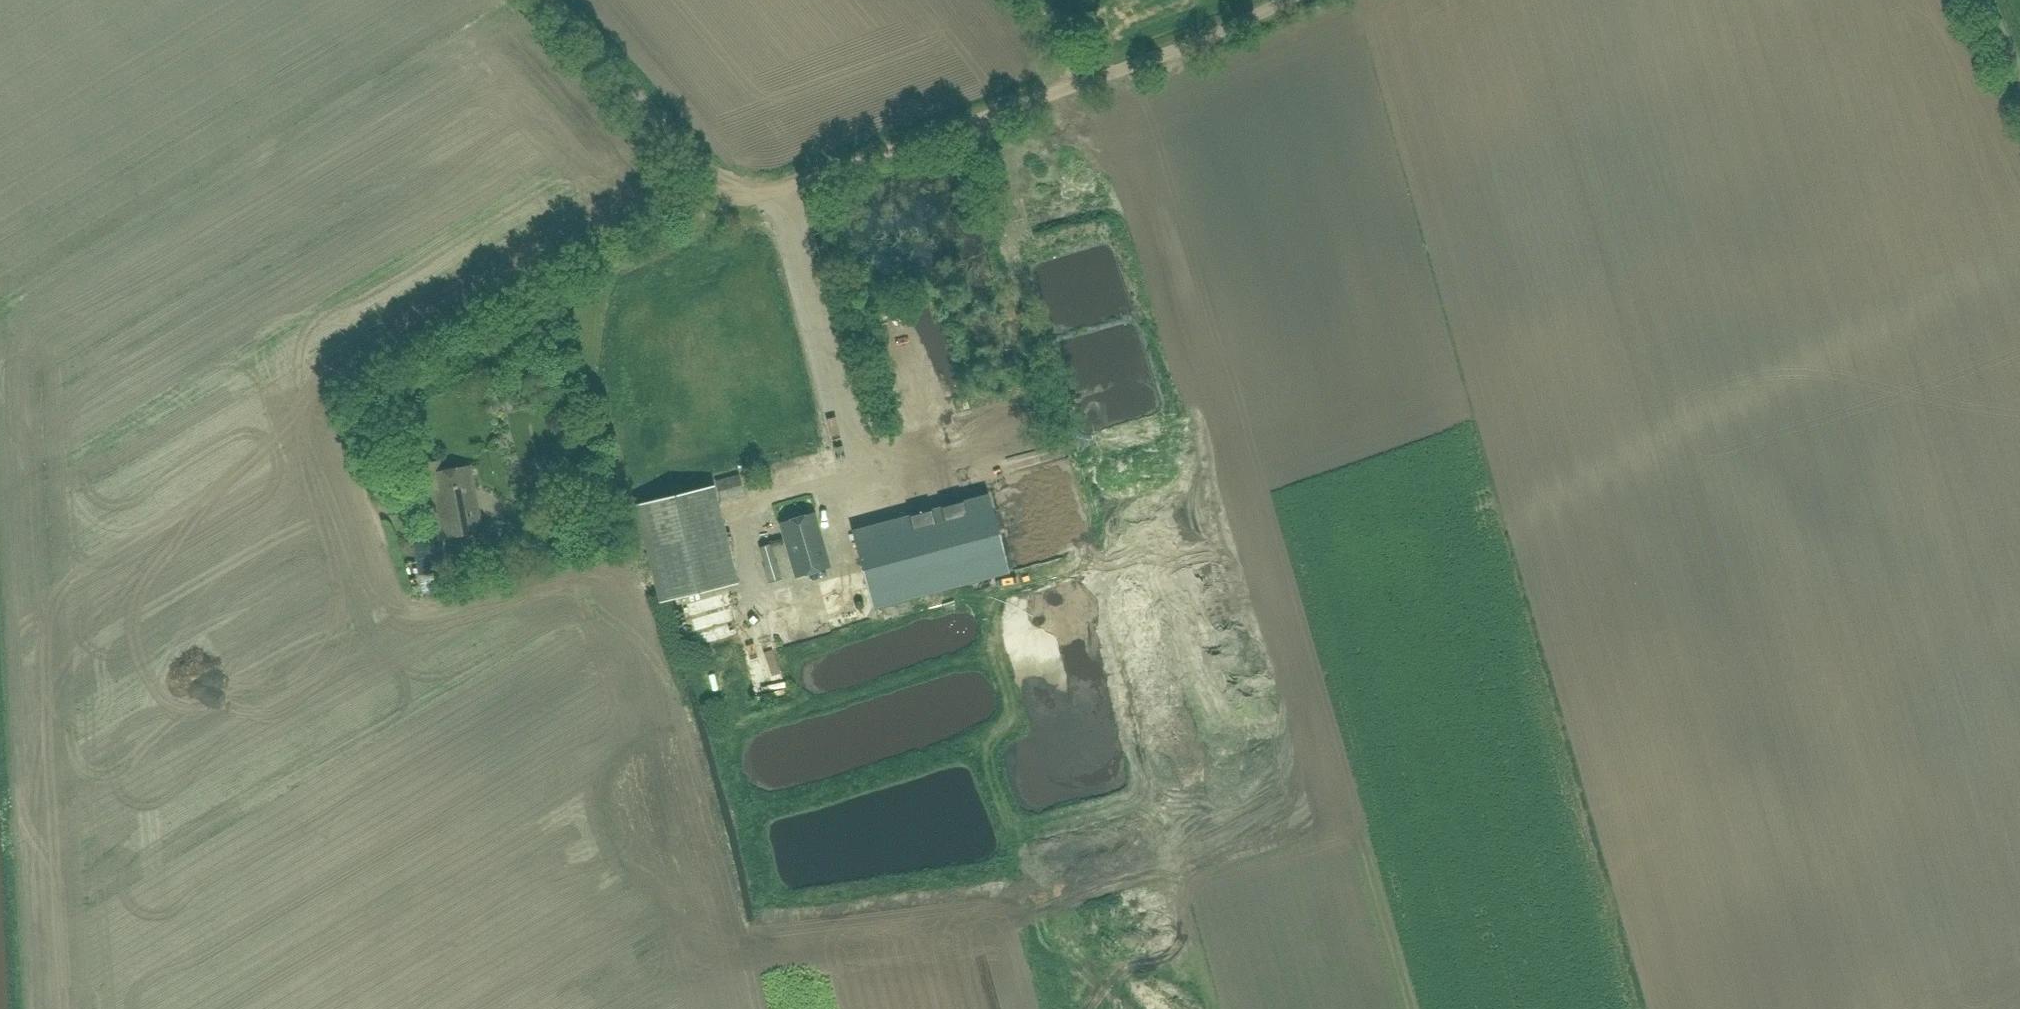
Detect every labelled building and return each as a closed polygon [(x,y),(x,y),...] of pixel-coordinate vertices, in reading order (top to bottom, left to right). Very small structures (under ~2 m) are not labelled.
[(444,540),(477,533),(470,494),(473,493),(467,467),(440,472),(438,462),(410,468),(415,495),(433,492),(435,504),(437,503),(444,540)] [(720,501),(744,494),(739,476),(715,482),(720,501)] [(659,603),(737,583),(713,485),(634,505),(659,603)] [(851,531),(872,609),(1009,572),(988,495),(851,531)] [(780,523),(793,576),(826,568),(813,515),(780,523)] [(439,573),(433,542),(413,546),(419,577),(439,573)] [(764,567),(776,564),(770,544),(758,547),(764,567)] [(682,600),(694,642),(740,629),(728,587),(682,600)] [(754,637),(746,638),(753,688),(772,685),(771,676),(781,675),(773,623),(780,622),(783,642),(798,640),(793,608),(750,615),(754,637)]
